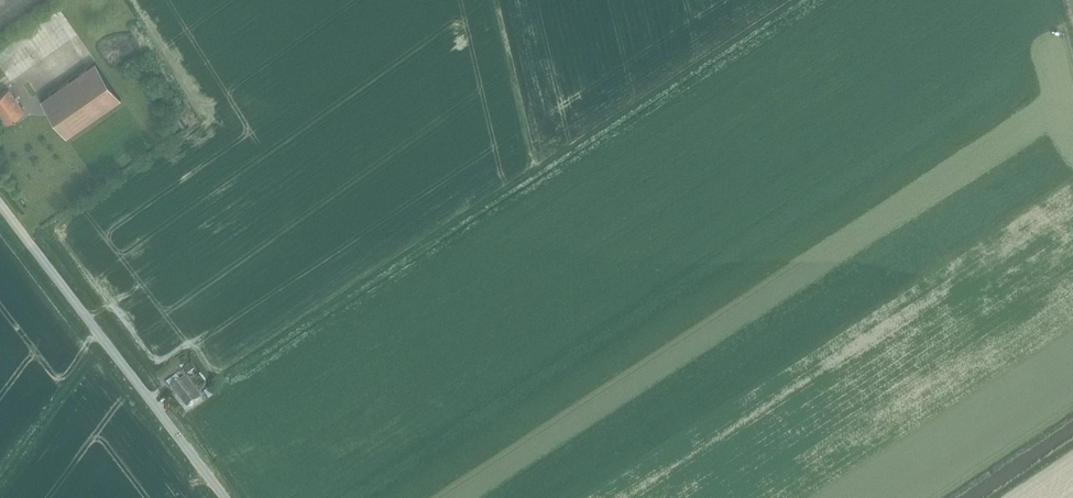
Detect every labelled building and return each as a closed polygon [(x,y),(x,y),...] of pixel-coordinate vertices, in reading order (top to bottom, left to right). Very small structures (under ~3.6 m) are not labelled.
[(121,98),(96,61),(41,100),(66,136),(121,98)] [(24,111),(9,88),(0,94),(0,114),(6,123),(24,111)] [(170,388),(187,409),(201,399),(184,377),(170,388)]
